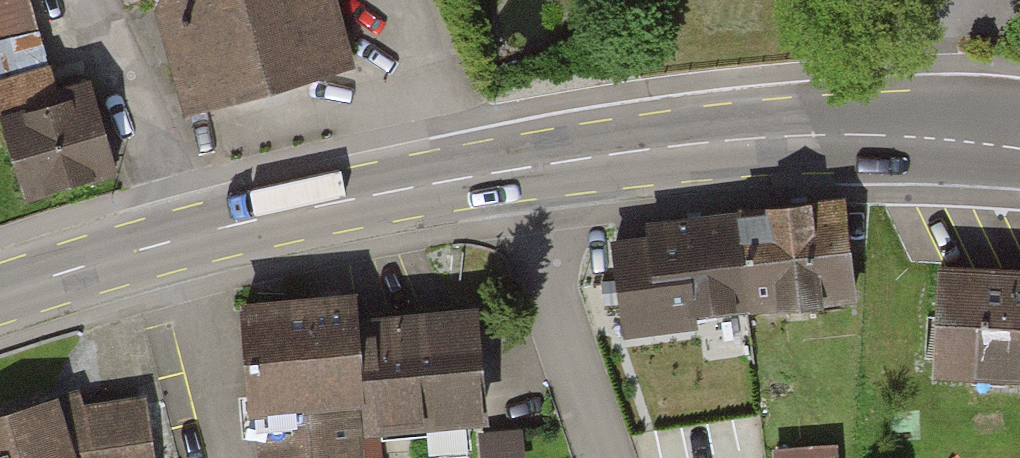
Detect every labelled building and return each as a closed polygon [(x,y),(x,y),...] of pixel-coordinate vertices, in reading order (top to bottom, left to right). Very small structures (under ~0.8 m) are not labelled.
[(32,0),(0,0),(0,104),(57,89),(32,0)] [(347,69),(328,0),(157,0),(183,114),(276,88),(347,69)] [(23,194),(114,169),(98,111),(90,80),(57,89),(0,104),(0,109),(23,194)] [(741,215),(752,314),(858,302),(847,203),(801,209),(741,215)] [(752,314),(741,215),(695,221),(649,226),(651,241),(616,245),(627,341),(696,333),(695,321),(752,314)] [(942,267),(934,380),(1019,384),(1019,270),(942,267)] [(246,401),(254,400),(362,392),(356,301),(354,278),(328,280),(237,287),(246,401)] [(476,292),(356,301),(365,420),(485,411),(476,292)] [(0,402),(0,457),(156,457),(146,389),(81,395),(59,399),(55,387),(0,402)] [(362,392),(254,400),(258,457),(367,457),(365,420),(362,392)] [(772,444),(773,457),(838,457),(837,440),(772,444)] [(705,454),(706,457),(761,457),(758,442),(705,454)]
